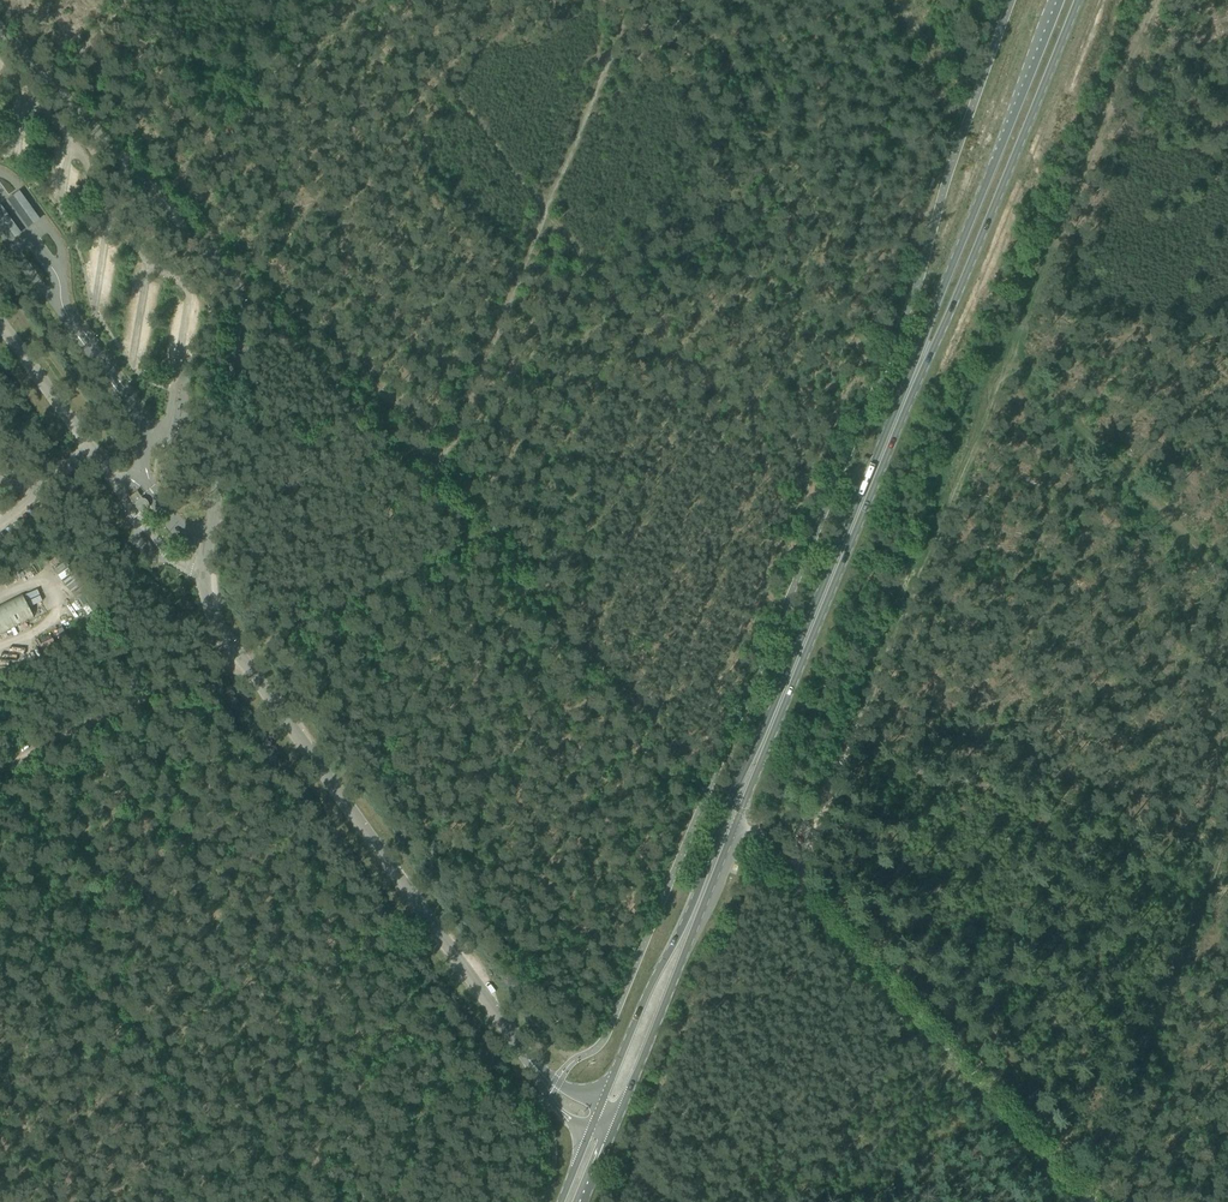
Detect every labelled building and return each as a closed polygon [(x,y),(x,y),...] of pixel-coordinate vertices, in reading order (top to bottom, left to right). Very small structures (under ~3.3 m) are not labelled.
[(16,195),(12,197),(31,224),(35,221),(16,195)] [(13,238),(17,235),(0,212),(0,220),(13,238)] [(136,502),(138,504),(138,506),(139,507),(140,509),(141,509),(143,509),(145,508),(146,507),(146,506),(145,505),(144,503),(145,502),(144,501),(143,501),(141,498),(136,502)] [(0,605),(0,635),(34,618),(22,594),(0,605)]
